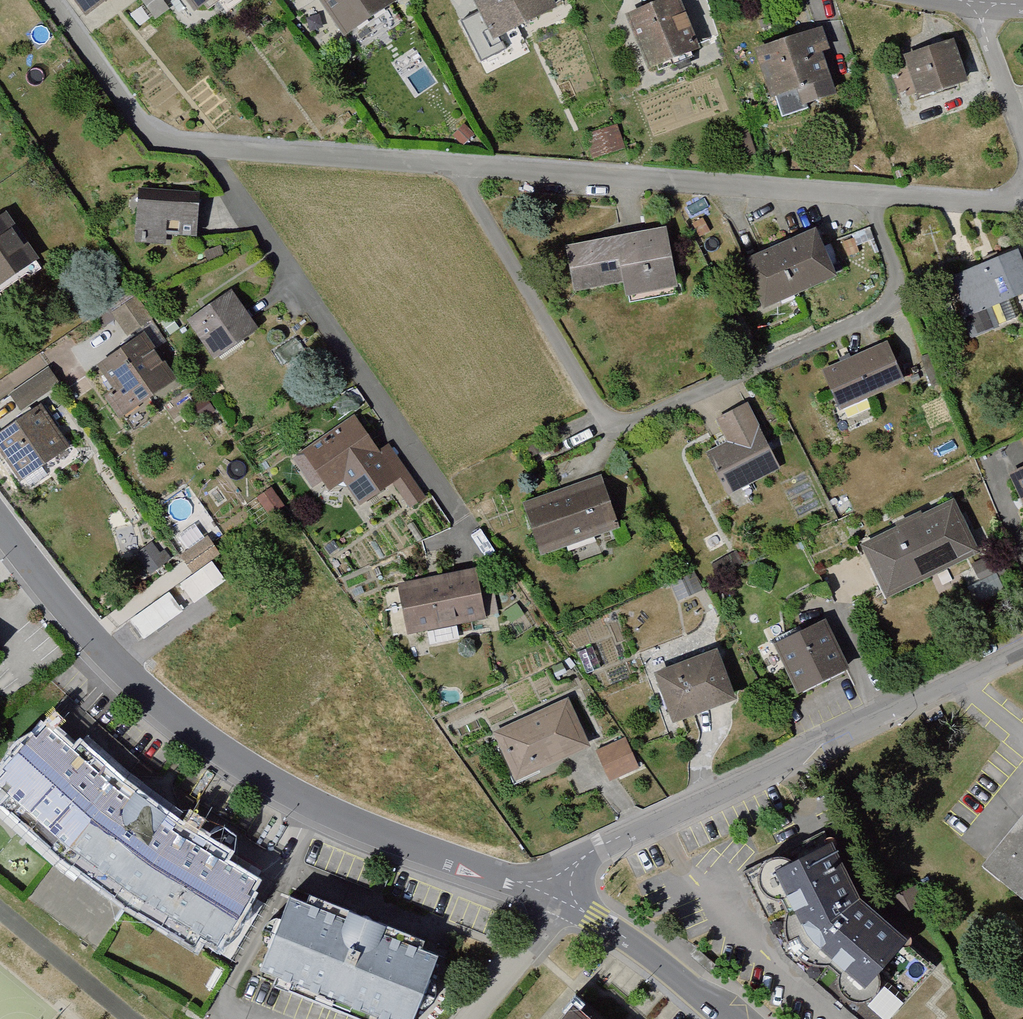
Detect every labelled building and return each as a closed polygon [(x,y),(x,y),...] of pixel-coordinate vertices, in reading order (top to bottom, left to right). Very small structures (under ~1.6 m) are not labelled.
[(80,17),(106,0),(68,0),(80,17)] [(189,15),(209,0),(178,0),(189,15)] [(333,41),(390,3),(387,0),(306,0),(333,41)] [(484,46),(547,13),(540,0),(460,0),(484,46)] [(610,18),(638,78),(691,52),(667,0),(649,0),(610,18)] [(802,40),(746,60),(768,120),(824,100),(802,40)] [(948,46),(897,59),(908,102),(959,89),(948,46)] [(142,186),(142,197),(199,198),(200,188),(142,186)] [(190,241),(192,199),(131,196),(128,249),(161,251),(162,240),(190,241)] [(0,225),(0,288),(30,267),(0,225)] [(654,231),(556,247),(564,297),(611,290),(613,303),(665,295),(654,231)] [(803,233),(728,265),(748,310),(823,278),(803,233)] [(943,282),(964,341),(991,331),(984,311),(1022,297),(1022,290),(1011,257),(943,282)] [(207,366),(252,334),(224,295),(179,327),(207,366)] [(125,307),(106,321),(119,340),(139,326),(125,307)] [(167,386),(133,337),(79,374),(114,423),(167,386)] [(878,348),(813,378),(833,420),(897,390),(878,348)] [(41,375),(4,400),(14,415),(51,390),(41,375)] [(37,411),(0,433),(0,472),(7,485),(63,452),(37,411)] [(717,451),(703,458),(722,500),(770,477),(741,412),(707,428),(717,451)] [(372,461),(347,425),(293,463),(320,502),(338,490),(353,512),(383,491),(401,517),(419,504),(383,453),(372,461)] [(1005,480),(1022,518),(1022,471),(1005,480)] [(584,483),(510,512),(530,563),(605,534),(584,483)] [(275,512),(263,496),(252,505),(263,520),(275,512)] [(943,510),(854,552),(878,602),(966,560),(943,510)] [(197,544),(174,564),(184,576),(208,557),(197,544)] [(213,559),(130,617),(145,637),(227,579),(213,559)] [(480,571),(400,586),(410,637),(490,622),(480,571)] [(386,598),(390,615),(405,612),(401,595),(386,598)] [(817,628),(769,649),(788,693),(837,672),(817,628)] [(706,657),(646,680),(664,728),(722,705),(706,657)] [(559,709),(486,742),(506,787),(579,754),(559,709)] [(53,721),(1,777),(14,790),(6,800),(94,878),(201,943),(206,934),(221,941),(260,874),(212,848),(218,838),(154,798),(99,752),(93,760),(53,721)] [(619,747),(592,757),(601,782),(628,772),(619,747)] [(988,864),(1022,891),(1022,819),(988,864)] [(863,1018),(891,1018),(941,964),(858,897),(827,832),(745,860),(780,948),(863,1018)] [(292,893),(261,967),(279,975),(277,981),(369,1018),(396,1018),(412,1018),(439,953),(422,946),(425,939),(312,892),(308,900),(292,893)] [(580,1004),(567,1018),(597,1018),(580,1004)]
